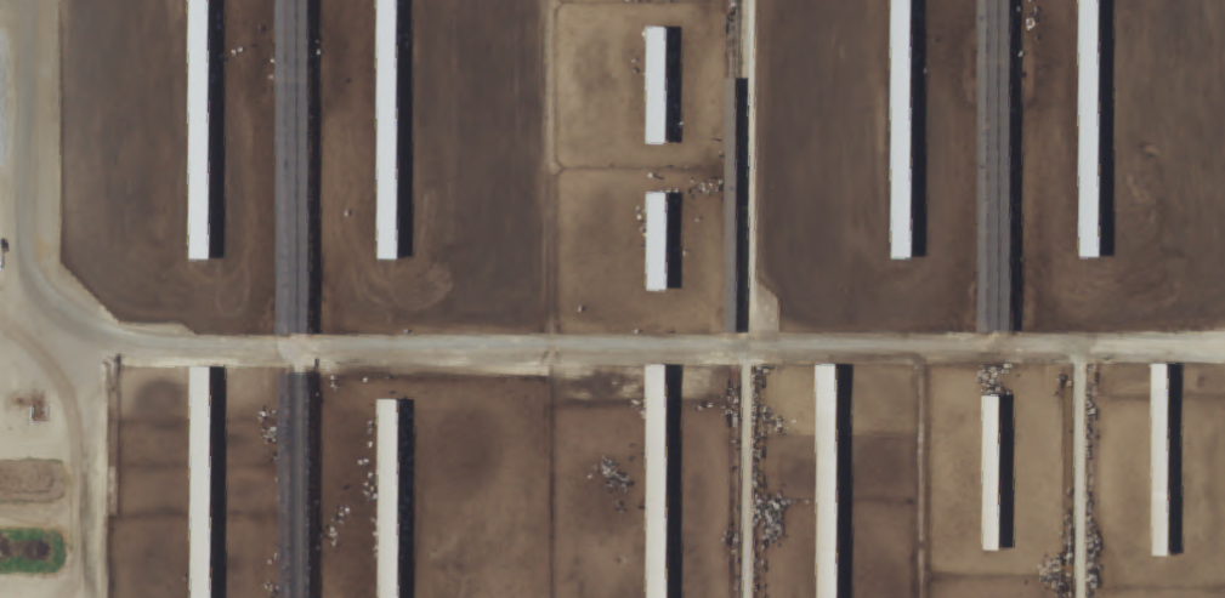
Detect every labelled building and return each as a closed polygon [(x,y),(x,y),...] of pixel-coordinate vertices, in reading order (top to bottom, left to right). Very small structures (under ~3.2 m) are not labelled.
[(191,21),(210,21),(210,0),(191,0),(191,21)] [(398,261),(398,0),(378,0),(379,261),(398,261)] [(893,259),(912,259),(912,0),(893,0),(893,259)] [(1100,259),(1100,0),(1081,0),(1081,259),(1100,259)] [(648,29),(648,146),(667,146),(667,29),(648,29)] [(210,71),(191,71),(191,260),(209,260),(210,71)] [(648,292),(667,292),(667,195),(648,195),(648,292)] [(1153,557),(1170,557),(1170,365),(1153,365),(1153,557)] [(838,366),(818,366),(818,597),(838,597),(838,366)] [(667,367),(647,367),(647,597),(667,597),(667,367)] [(211,368),(192,368),(192,597),(211,597),(211,368)] [(1000,397),(983,397),(983,551),(1000,551),(1000,397)] [(399,401),(379,401),(379,597),(399,597),(399,401)]
